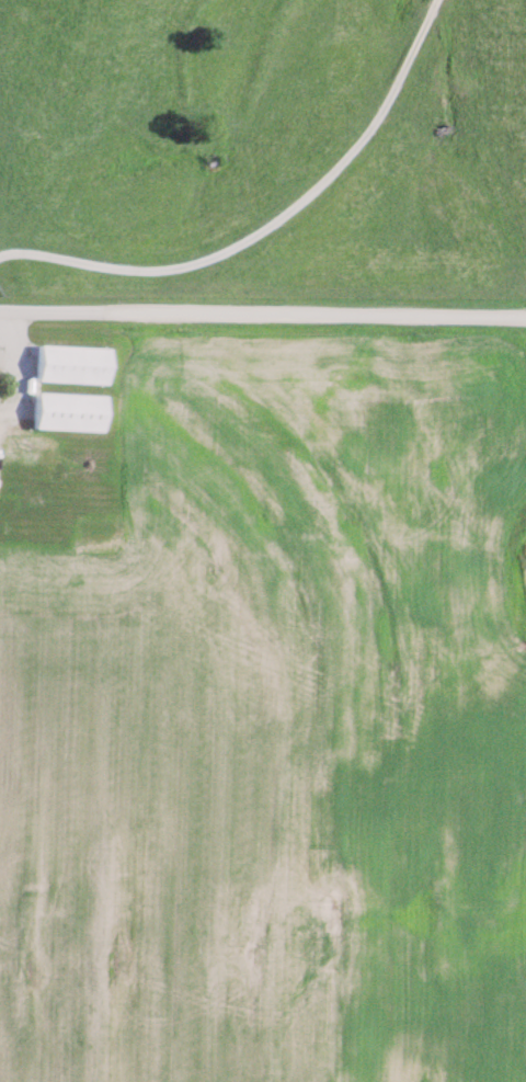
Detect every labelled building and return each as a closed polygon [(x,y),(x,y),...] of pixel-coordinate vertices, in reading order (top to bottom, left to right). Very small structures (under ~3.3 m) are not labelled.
[(110,346),(40,344),(38,381),(109,383),(110,346)] [(108,394),(40,392),(38,428),(107,431),(108,394)]
